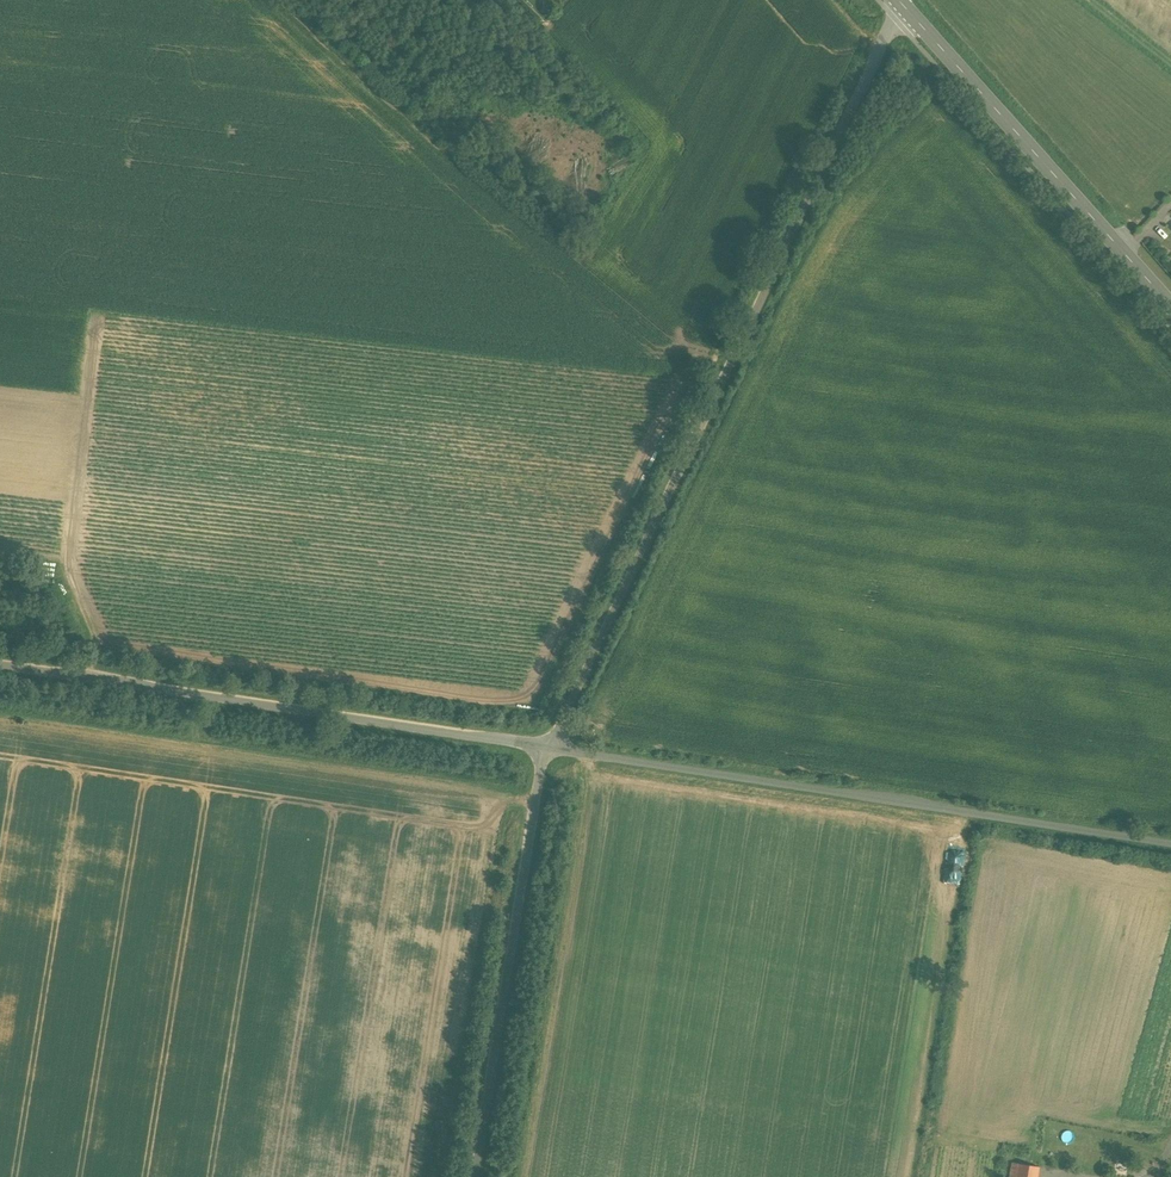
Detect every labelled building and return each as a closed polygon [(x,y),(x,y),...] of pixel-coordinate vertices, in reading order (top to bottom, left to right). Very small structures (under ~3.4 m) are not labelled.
[(1012,1162),(1009,1176),(1037,1176),(1038,1167),(1012,1162)]
